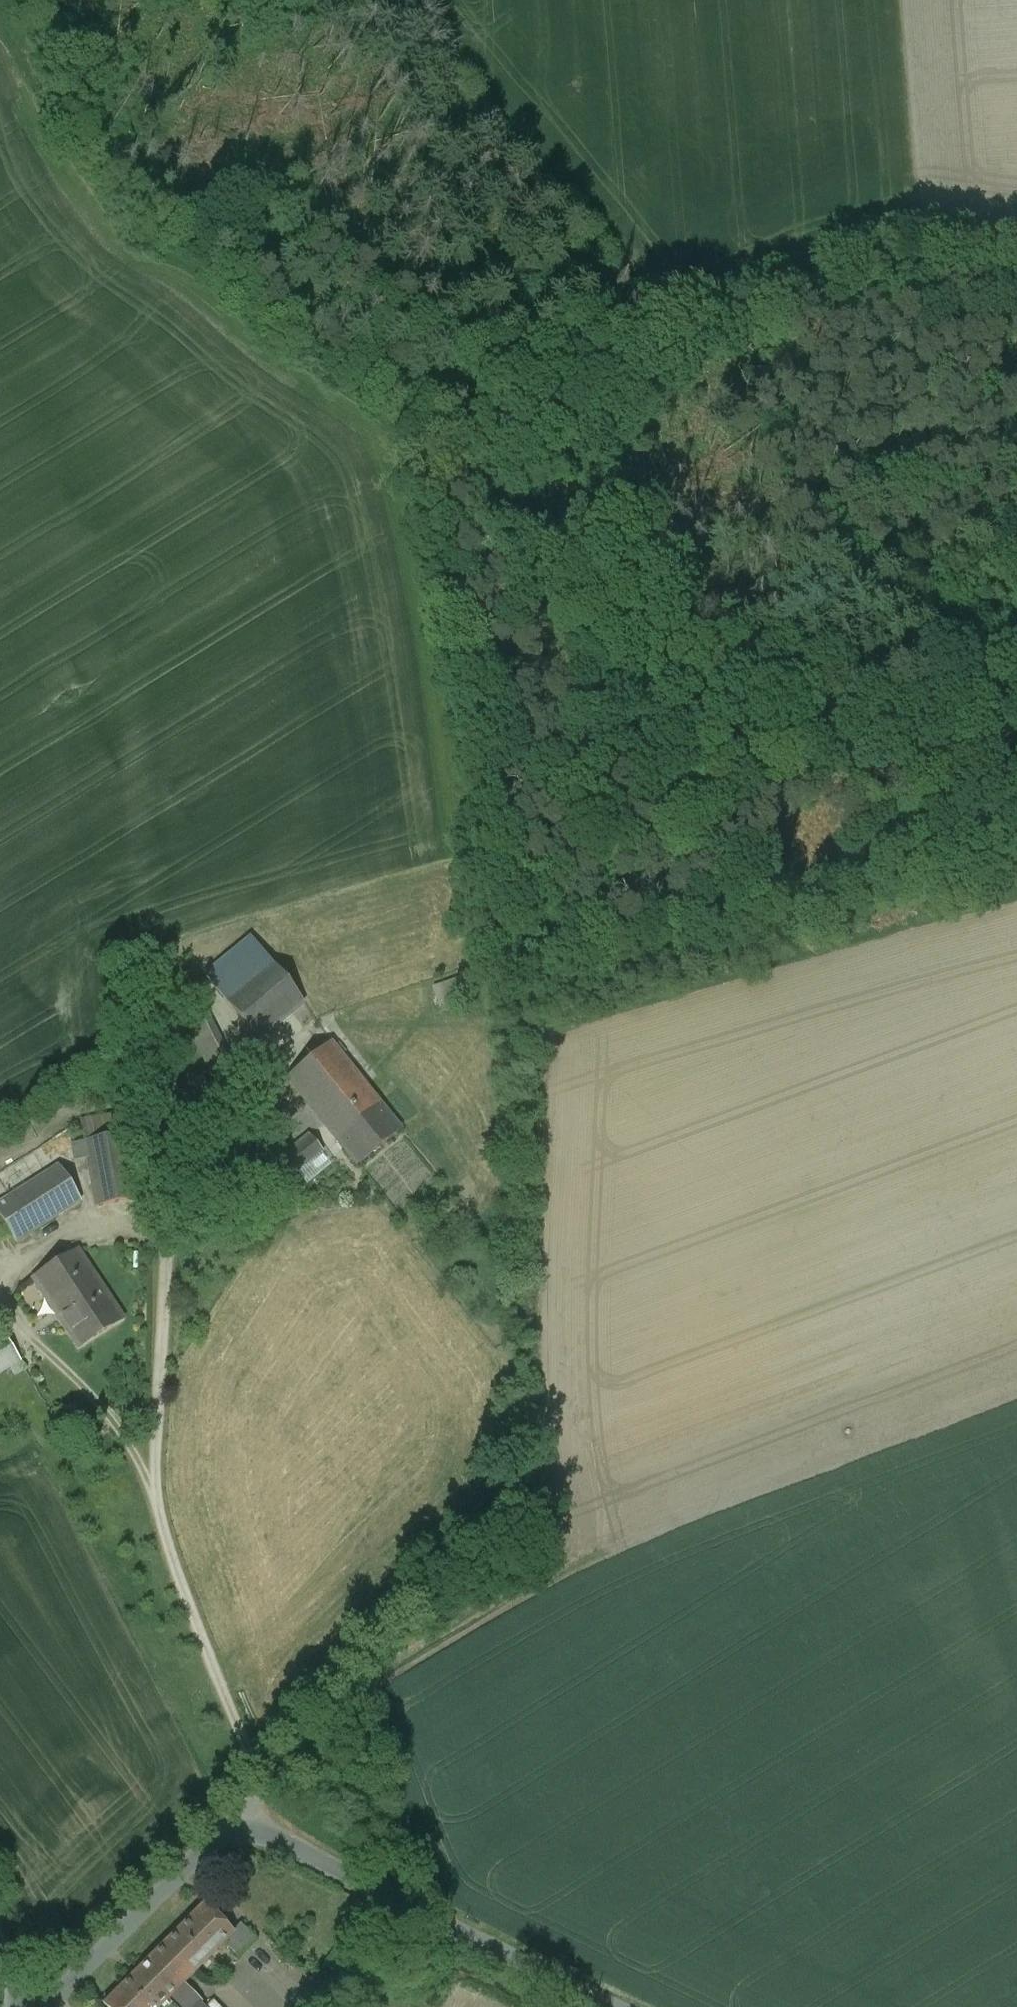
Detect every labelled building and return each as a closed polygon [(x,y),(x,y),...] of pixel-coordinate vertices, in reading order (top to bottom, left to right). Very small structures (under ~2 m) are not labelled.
[(304,1003),(252,938),(205,976),(257,1041),(304,1003)] [(471,974),(433,987),(439,1003),(477,990),(471,974)] [(243,1086),(203,1002),(182,1013),(223,1096),(243,1086)] [(366,1087),(331,1042),(287,1078),(288,1078),(276,1087),(289,1104),(301,1095),(357,1165),(401,1129),(366,1087)] [(124,1133),(71,1143),(74,1160),(88,1158),(96,1206),(136,1199),(124,1133)] [(309,1134),(283,1155),(298,1172),(323,1151),(309,1134)] [(0,1205),(0,1219),(1,1221),(10,1236),(15,1243),(81,1201),(60,1167),(8,1200),(0,1205)] [(10,1236),(1,1221),(0,1219),(0,1241),(10,1236)] [(78,1250),(33,1278),(79,1347),(122,1318),(78,1250)] [(0,1336),(0,1374),(10,1368),(15,1376),(26,1369),(4,1334),(0,1336)] [(103,2004),(106,2006),(173,2006),(174,2006),(168,1999),(195,1972),(193,1971),(219,1946),(250,1977),(269,1957),(238,1926),(231,1932),(204,1905),(190,1919),(189,1918),(179,1928),(180,1929),(166,1943),(165,1942),(103,2004)]
